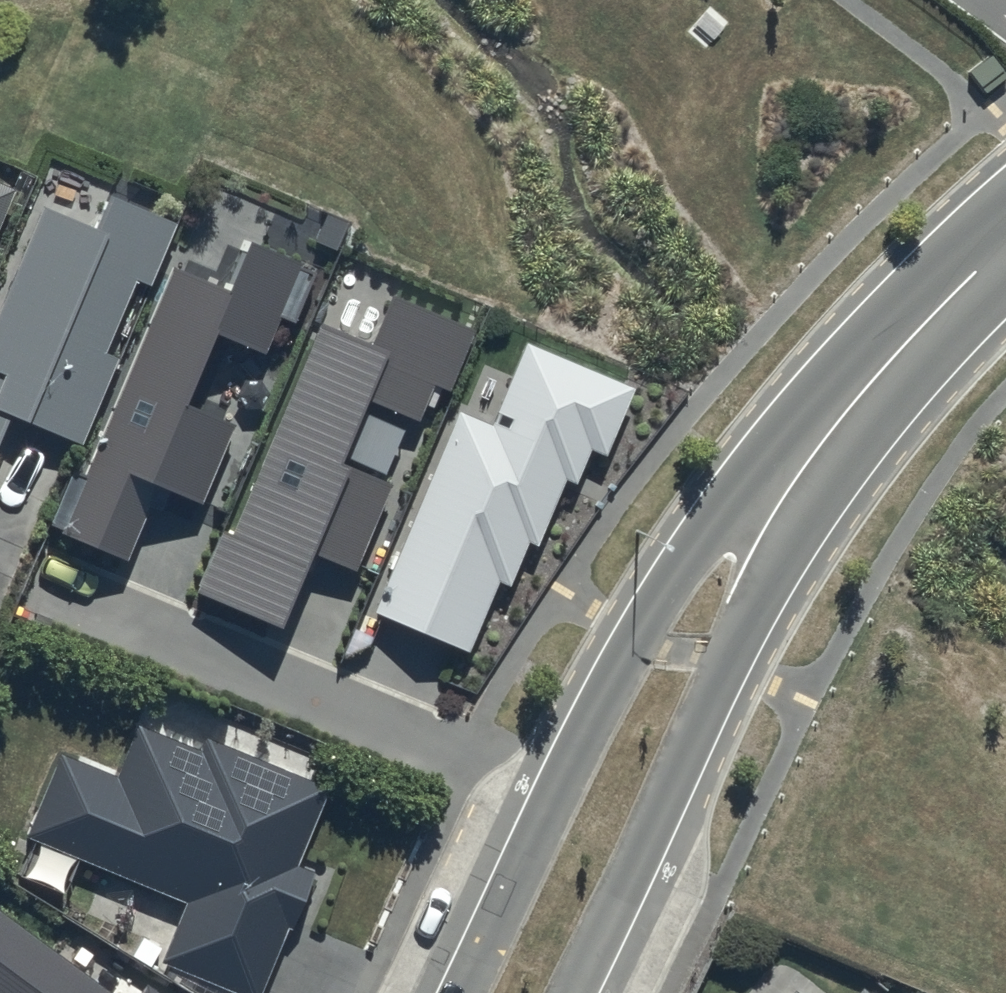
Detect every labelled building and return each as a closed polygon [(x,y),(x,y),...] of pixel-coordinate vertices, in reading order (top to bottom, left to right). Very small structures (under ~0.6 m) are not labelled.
[(10,192),(0,188),(0,215),(10,192)] [(40,210),(0,301),(0,423),(3,415),(81,449),(117,368),(97,359),(131,282),(145,288),(172,225),(107,196),(91,232),(40,210)] [(317,270),(246,241),(227,286),(174,264),(60,537),(129,565),(161,488),(204,506),(239,424),(192,404),(221,336),(266,355),(282,318),(295,323),(317,270)] [(475,332),(391,297),(372,343),(320,322),(232,534),(223,531),(198,592),(284,628),(314,554),(357,572),(393,486),(344,466),(373,397),(420,416),(433,384),(450,391),(475,332)] [(638,387),(527,341),(493,424),(459,411),(375,615),(469,653),(500,579),(512,584),(529,543),(539,547),(566,481),(578,486),(591,454),(607,460),(638,387)] [(22,840),(182,905),(157,966),(222,992),(260,992),(308,873),(295,868),(327,789),(203,739),(198,754),(133,728),(113,776),(57,753),(22,840)] [(0,914),(0,992),(102,992),(0,914)]
